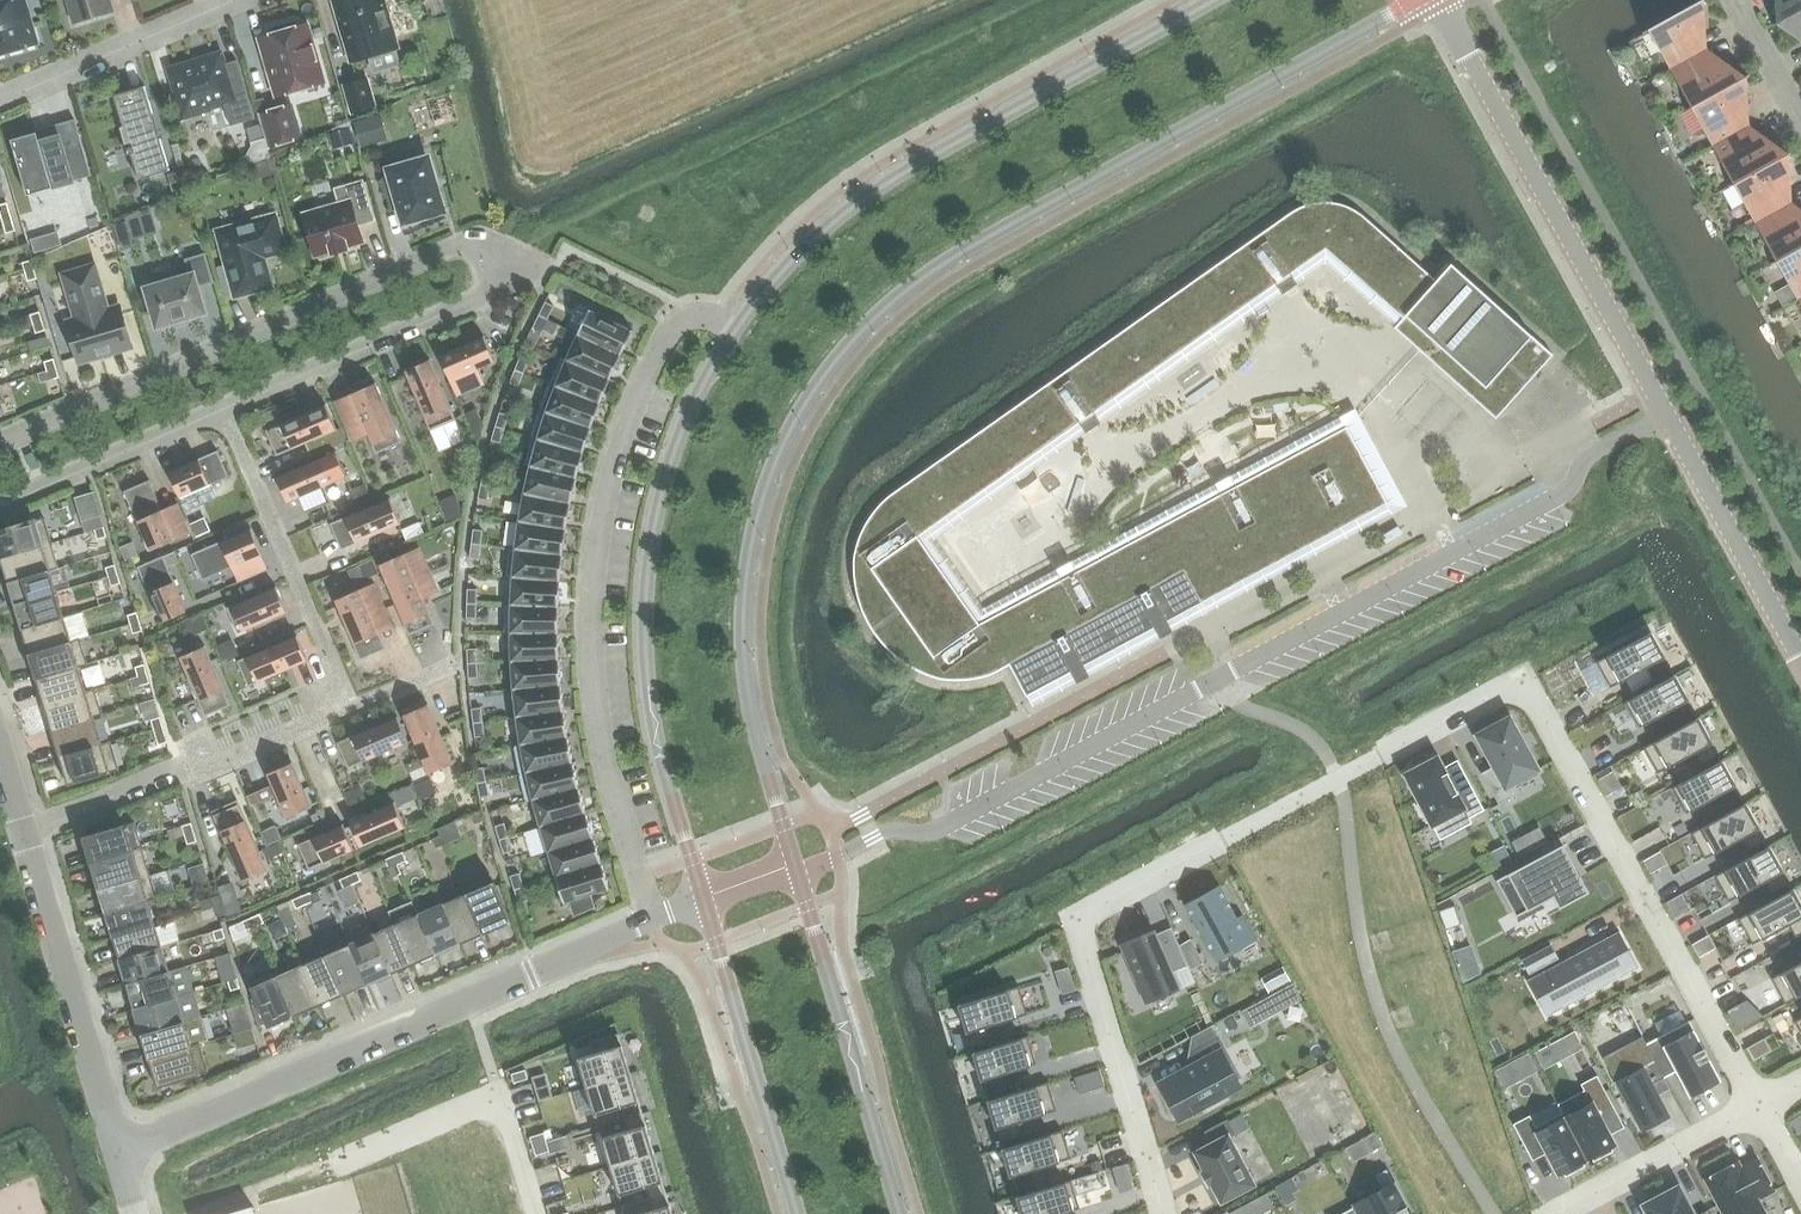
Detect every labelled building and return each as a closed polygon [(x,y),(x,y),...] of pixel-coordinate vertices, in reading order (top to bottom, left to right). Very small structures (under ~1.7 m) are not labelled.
[(37,43),(31,24),(24,0),(7,0),(0,2),(0,54),(37,43)] [(74,22),(111,11),(108,0),(67,0),(74,22)] [(333,1),(342,31),(343,31),(345,38),(344,39),(351,62),(397,49),(382,0),(335,0),(333,1)] [(1697,4),(1704,0),(1700,0),(1639,34),(1640,35),(1648,31),(1669,69),(1705,49),(1705,48),(1695,53),(1688,40),(1704,31),(1703,12),(1702,12),(1697,4)] [(1771,26),(1800,9),(1800,0),(1774,0),(1775,11),(1776,11),(1780,20),(1771,25),(1771,26)] [(1771,26),(1772,26),(1781,21),(1786,29),(1785,30),(1800,41),(1800,9),(1771,26)] [(304,48),(298,27),(297,23),(293,21),(268,28),(265,33),(266,36),(260,38),(268,68),(270,67),(273,77),(271,77),(276,95),(322,82),(311,45),(304,48)] [(1696,55),(1706,49),(1705,49),(1669,69),(1690,106),(1682,110),(1683,111),(1749,74),(1739,79),(1734,71),(1735,70),(1719,59),(1703,68),(1696,55)] [(207,106),(222,101),(230,126),(254,119),(236,60),(221,65),(218,56),(207,59),(208,61),(197,64),(197,63),(171,71),(178,94),(176,95),(182,115),(208,107),(207,106)] [(1749,75),(1749,74),(1683,111),(1683,112),(1690,108),(1711,145),(1748,125),(1747,125),(1738,130),(1730,117),(1746,108),(1745,89),(1744,89),(1740,80),(1749,75)] [(375,108),(366,78),(341,86),(350,115),(375,108)] [(129,147),(125,148),(127,154),(130,154),(138,179),(169,170),(144,86),(89,102),(89,103),(114,96),(129,147)] [(299,139),(290,106),(259,115),(262,124),(266,137),(268,148),(299,139)] [(359,141),(386,133),(381,115),(353,123),(359,141)] [(266,137),(262,124),(246,128),(250,142),(266,137)] [(1725,187),(1725,188),(1791,151),(1782,156),(1777,148),(1778,147),(1762,136),(1746,145),(1738,131),(1748,126),(1748,125),(1711,145),(1732,183),(1725,187)] [(62,145),(59,136),(38,142),(36,132),(11,140),(26,193),(50,186),(50,188),(72,182),(72,179),(90,174),(80,139),(62,145)] [(1792,152),(1791,151),(1725,188),(1726,189),(1733,185),(1754,222),(1790,202),(1780,207),(1773,194),(1789,185),(1788,166),(1787,166),(1782,157),(1792,152)] [(390,176),(381,179),(390,211),(399,208),(403,222),(405,221),(406,225),(421,220),(420,217),(442,211),(427,158),(422,159),(421,156),(405,161),(406,164),(388,169),(390,176)] [(268,162),(250,168),(254,182),(272,176),(268,162)] [(183,169),(167,174),(171,189),(187,184),(183,169)] [(338,202),(301,213),(314,257),(330,252),(331,254),(334,253),(334,252),(343,249),(344,250),(347,249),(347,247),(363,243),(357,225),(373,220),(361,181),(334,189),(338,202)] [(1498,415),(1552,355),(1450,264),(1435,280),(1365,218),(1361,214),(1358,212),(1354,210),(1350,208),(1346,206),(1342,204),(1338,203),(1334,202),(1330,202),(1326,201),(1321,201),(1317,202),(1313,202),(1309,203),(1306,204),(1300,206),(1296,208),(1292,210),(1289,213),(888,495),(884,499),(878,504),(875,507),(870,514),(866,521),(863,526),(860,532),(858,537),(856,543),(855,549),(854,555),(853,561),(853,567),(853,573),(853,579),(854,585),(855,591),(856,597),(858,603),(860,609),(862,614),(865,620),(872,631),(876,636),(880,641),(884,646),(889,651),(893,655),(899,659),(904,663),(909,666),(915,669),(921,672),(927,675),(933,677),(939,679),(945,679),(950,680),(956,680),(962,680),(967,679),(973,678),(978,677),(984,676),(989,674),(994,672),(1008,664),(1026,696),(1386,503),(1345,427),(978,623),(917,536),(1325,249),(1402,318),(1393,327),(1421,352),(1479,404),(1482,400),(1498,415)] [(1790,202),(1754,222),(1760,233),(1765,243),(1772,239),(1781,257),(1768,264),(1768,265),(1800,247),(1800,215),(1788,222),(1781,208),(1790,203),(1790,202)] [(6,203),(0,205),(0,216),(2,224),(12,221),(6,203)] [(273,216),(217,231),(235,295),(269,286),(261,256),(283,250),(273,216)] [(15,231),(12,221),(2,224),(5,234),(15,231)] [(126,221),(113,225),(120,250),(133,247),(126,221)] [(1760,233),(1754,222),(1743,228),(1747,235),(1754,236),(1760,233)] [(1785,279),(1796,299),(1800,297),(1800,247),(1768,265),(1768,266),(1782,258),(1792,276),(1785,279)] [(189,274),(143,287),(155,328),(206,313),(198,286),(212,282),(204,254),(185,260),(189,274)] [(24,272),(34,269),(31,260),(21,262),(24,272)] [(94,264),(61,274),(74,320),(65,323),(77,362),(131,346),(119,307),(105,311),(102,301),(105,300),(94,264)] [(24,272),(27,281),(36,278),(34,269),(24,272)] [(553,306),(544,302),(538,315),(547,319),(553,306)] [(589,309),(577,334),(620,355),(632,330),(589,309)] [(42,321),(39,312),(29,315),(32,324),(42,321)] [(547,319),(538,315),(531,328),(540,332),(547,319)] [(44,330),(42,321),(32,324),(35,333),(44,330)] [(609,379),(620,355),(577,334),(565,359),(609,379)] [(48,344),(46,335),(27,340),(29,350),(48,344)] [(494,361),(483,336),(437,355),(449,381),(455,395),(483,383),(477,369),(494,361)] [(528,360),(519,356),(514,370),(523,373),(528,360)] [(560,357),(549,383),(599,403),(609,379),(565,359),(560,357)] [(43,362),(46,371),(55,368),(53,359),(43,362)] [(455,419),(429,359),(403,370),(429,430),(455,419)] [(58,377),(55,368),(46,371),(37,374),(39,383),(58,377)] [(523,373),(514,370),(508,383),(518,387),(523,373)] [(375,454),(400,442),(374,382),(349,393),(349,394),(334,401),(351,441),(366,434),(375,454)] [(590,427),(599,403),(549,383),(539,410),(590,427)] [(336,430),(325,404),(265,430),(276,456),(336,430)] [(477,437),(483,422),(476,406),(465,411),(477,437)] [(539,410),(531,437),(582,452),(590,427),(539,410)] [(508,415),(498,412),(494,426),(504,429),(508,415)] [(504,429),(494,426),(490,440),(500,443),(504,429)] [(336,433),(316,441),(321,452),(340,443),(336,433)] [(575,477),(582,452),(531,437),(523,464),(529,466),(575,477)] [(228,476),(217,451),(167,472),(178,498),(228,476)] [(335,451),(275,477),(286,503),(346,477),(335,451)] [(529,466),(523,493),(570,503),(575,477),(529,466)] [(492,472),(483,470),(480,484),(489,486),(492,472)] [(161,510),(149,480),(123,491),(149,551),(174,540),(174,539),(189,533),(177,503),(161,510)] [(368,495),(363,484),(348,491),(353,502),(368,495)] [(489,486),(480,484),(477,499),(486,501),(489,486)] [(565,528),(570,503),(523,493),(517,521),(565,528)] [(461,515),(461,506),(456,494),(439,500),(448,521),(461,515)] [(340,549),(400,523),(389,498),(329,523),(340,549)] [(51,543),(43,517),(34,520),(34,519),(0,529),(0,558),(51,543)] [(91,521),(94,530),(103,527),(100,518),(91,521)] [(211,530),(208,523),(198,519),(191,523),(197,536),(211,530)] [(420,521),(402,528),(407,539),(424,531),(420,521)] [(517,521),(514,549),(561,554),(565,528),(517,521)] [(94,530),(96,540),(106,537),(103,527),(94,530)] [(261,554),(250,528),(190,554),(201,580),(231,567),(238,582),(267,570),(261,554)] [(472,529),(470,544),(480,545),(482,530),(472,529)] [(51,543),(0,558),(0,559),(7,583),(49,570),(49,571),(58,568),(51,543)] [(480,545),(470,544),(468,558),(478,559),(480,545)] [(561,554),(514,549),(508,548),(505,576),(511,577),(559,580),(561,554)] [(174,552),(163,557),(167,567),(178,562),(174,552)] [(433,624),(422,599),(437,592),(431,577),(416,584),(403,554),(378,565),(382,575),(408,635),(433,624)] [(162,556),(137,567),(156,612),(157,612),(161,622),(186,612),(181,602),(182,601),(167,567),(163,557),(162,556)] [(359,564),(365,578),(379,572),(373,558),(359,564)] [(105,568),(107,577),(117,574),(114,565),(105,568)] [(7,583),(13,605),(56,592),(49,571),(49,570),(7,583)] [(107,577),(110,586),(120,583),(117,574),(107,577)] [(557,606),(559,580),(511,577),(509,605),(557,606)] [(333,599),(359,660),(385,648),(372,620),(387,614),(374,583),(359,589),(359,588),(333,599)] [(237,633),(286,612),(275,586),(226,608),(237,633)] [(466,589),(466,603),(476,604),(476,589),(466,589)] [(63,617),(56,592),(13,605),(21,629),(63,617)] [(466,603),(465,618),(475,618),(476,604),(466,603)] [(503,633),(509,633),(557,632),(557,606),(509,605),(504,605),(503,633)] [(126,615),(129,624),(138,622),(136,612),(126,615)] [(190,636),(207,628),(201,614),(184,621),(190,636)] [(63,617),(21,629),(28,654),(70,642),(70,641),(63,617)] [(129,624),(132,634),(141,631),(138,622),(129,624)] [(1609,687),(1645,668),(1652,680),(1669,671),(1669,670),(1647,631),(1646,631),(1647,633),(1595,661),(1609,687)] [(558,659),(557,632),(509,633),(510,661),(558,659)] [(247,686),(307,661),(296,635),(236,661),(247,686)] [(70,642),(28,654),(35,679),(78,666),(78,667),(87,664),(79,638),(70,641),(70,642)] [(233,658),(241,655),(234,638),(217,645),(224,662),(233,658)] [(203,645),(178,656),(204,716),(230,705),(203,645)] [(466,663),(476,663),(475,648),(466,649),(466,663)] [(233,658),(224,662),(228,672),(237,668),(233,658)] [(510,661),(512,689),(560,685),(558,659),(510,661)] [(477,677),(476,663),(466,663),(467,678),(477,677)] [(134,667),(137,676),(146,673),(143,664),(134,667)] [(78,666),(35,679),(43,704),(85,691),(78,667),(78,666)] [(128,679),(131,688),(149,683),(146,673),(137,676),(128,679)] [(1673,676),(1629,699),(1644,725),(1670,711),(1677,724),(1694,714),(1673,676)] [(562,711),(560,685),(512,689),(515,717),(562,711)] [(1573,701),(1565,685),(1551,692),(1559,708),(1573,701)] [(85,691),(43,704),(50,729),(92,717),(93,717),(102,715),(94,688),(85,691)] [(401,714),(427,775),(453,763),(427,703),(401,714)] [(472,723),(482,722),(480,707),(470,709),(472,723)] [(515,717),(519,745),(567,736),(562,711),(515,717)] [(396,716),(336,742),(347,768),(407,742),(396,716)] [(92,717),(50,729),(58,757),(101,744),(100,743),(93,717),(92,717)] [(162,726),(159,717),(150,719),(152,729),(162,726)] [(1498,804),(1513,796),(1507,785),(1536,769),(1508,718),(1477,735),(1493,765),(1480,773),(1480,774),(1481,774),(1498,804)] [(1657,773),(1693,753),(1700,765),(1716,756),(1717,756),(1696,718),(1695,719),(1643,748),(1657,773)] [(472,723),(474,737),(484,736),(482,722),(472,723)] [(157,743),(166,741),(162,726),(152,729),(157,743)] [(572,762),(567,736),(519,745),(514,746),(519,774),(572,762)] [(109,741),(100,743),(101,744),(58,757),(67,786),(109,773),(109,772),(118,770),(109,741)] [(1467,819),(1483,810),(1467,780),(1453,787),(1446,774),(1445,774),(1436,757),(1405,774),(1420,804),(1417,805),(1426,822),(1429,820),(1432,825),(1462,809),(1467,819)] [(1720,761),(1677,785),(1691,811),(1717,797),(1724,809),(1742,800),(1720,761)] [(310,807),(291,762),(265,773),(270,784),(275,796),(285,819),(310,807)] [(526,801),(531,800),(578,787),(572,762),(519,774),(526,801)] [(482,767),(473,769),(476,783),(485,781),(482,767)] [(1612,771),(1597,779),(1606,796),(1621,787),(1612,771)] [(435,792),(429,777),(414,784),(421,799),(435,792)] [(488,795),(485,781),(476,783),(479,798),(488,795)] [(275,796),(270,784),(246,795),(251,807),(275,796)] [(411,784),(375,799),(379,808),(394,801),(396,807),(416,798),(411,784)] [(366,802),(359,786),(344,793),(350,808),(366,802)] [(585,812),(578,787),(531,800),(539,826),(585,812)] [(262,860),(236,800),(210,811),(236,871),(237,871),(241,881),(266,870),(261,860),(262,860)] [(348,821),(359,847),(405,827),(396,807),(394,801),(379,808),(348,821)] [(1747,851),(1763,842),(1764,842),(1743,803),(1742,804),(1690,833),(1704,858),(1740,839),(1747,851)] [(321,810),(310,816),(314,825),(325,820),(321,810)] [(539,826),(547,852),(593,837),(585,812),(539,826)] [(181,826),(184,835),(193,832),(190,823),(181,826)] [(440,835),(444,844),(453,840),(462,836),(456,823),(438,830),(440,835)] [(503,823),(494,826),(498,840),(508,837),(503,823)] [(132,850),(132,849),(124,824),(82,836),(90,863),(132,850)] [(342,824),(296,843),(307,869),(353,850),(342,824)] [(181,826),(170,829),(173,838),(184,835),(181,826)] [(196,841),(193,832),(184,835),(186,844),(196,841)] [(440,835),(439,836),(431,839),(435,848),(444,844),(440,835)] [(1524,836),(1512,843),(1519,856),(1531,849),(1524,836)] [(508,837),(498,840),(502,854),(512,851),(508,837)] [(601,862),(593,837),(547,852),(555,877),(601,862)] [(264,847),(268,857),(282,851),(278,842),(264,847)] [(1770,894),(1787,885),(1788,884),(1766,846),(1713,875),(1728,901),(1764,882),(1770,894)] [(132,850),(90,863),(98,890),(149,875),(141,847),(132,849),(132,850)] [(1504,847),(1491,853),(1497,866),(1510,860),(1504,847)] [(1550,893),(1558,908),(1588,892),(1579,876),(1574,878),(1557,847),(1495,880),(1515,917),(1540,903),(1539,899),(1550,893)] [(1660,851),(1642,861),(1649,874),(1667,864),(1660,851)] [(402,852),(393,856),(396,865),(405,861),(402,852)] [(388,869),(396,865),(393,856),(384,860),(388,869)] [(202,862),(190,866),(195,886),(198,885),(208,882),(205,872),(202,862)] [(601,862),(555,877),(563,903),(569,901),(573,916),(593,907),(589,894),(608,888),(601,862)] [(388,869),(391,878),(400,874),(396,865),(388,869)] [(356,872),(347,875),(351,884),(360,881),(356,872)] [(513,890),(523,887),(518,873),(509,876),(513,890)] [(149,875),(98,890),(104,912),(147,900),(156,898),(149,875)] [(342,888),(351,884),(347,875),(339,879),(342,888)] [(460,889),(464,897),(465,897),(482,937),(510,925),(493,885),(492,885),(488,877),(460,889)] [(1241,914),(1236,917),(1218,885),(1183,904),(1215,962),(1235,951),(1230,942),(1249,932),(1254,941),(1256,940),(1241,914)] [(513,890),(517,904),(527,901),(523,887),(513,890)] [(1737,918),(1751,944),(1787,924),(1794,937),(1800,933),(1800,909),(1790,889),(1789,889),(1737,918)] [(309,892),(300,896),(304,905),(310,902),(311,904),(321,900),(317,892),(310,895),(309,892)] [(1680,894),(1665,902),(1675,919),(1690,911),(1680,894)] [(210,898),(198,901),(201,911),(212,907),(222,904),(219,895),(210,898)] [(295,909),(304,905),(300,896),(291,900),(295,909)] [(465,897),(464,897),(441,907),(459,948),(482,937),(465,897)] [(147,900),(104,912),(112,937),(154,924),(147,900)] [(238,903),(223,908),(226,916),(240,912),(238,903)] [(435,958),(417,917),(411,903),(387,913),(393,928),(411,968),(435,958)] [(225,914),(222,904),(212,907),(215,916),(225,914)] [(1438,911),(1445,929),(1460,924),(1453,906),(1438,911)] [(294,924),(287,907),(278,911),(281,917),(286,928),(294,924)] [(441,907),(417,917),(435,958),(459,948),(441,907)] [(254,926),(263,923),(259,914),(250,917),(254,926)] [(250,917),(241,921),(245,930),(254,926),(250,917)] [(286,928),(281,917),(267,923),(272,933),(279,936),(288,931),(286,928)] [(154,924),(112,937),(118,959),(161,947),(154,924)] [(1172,972),(1187,965),(1170,927),(1148,937),(1146,932),(1119,944),(1135,982),(1140,980),(1149,1002),(1179,989),(1172,972)] [(224,938),(222,928),(212,931),(215,940),(224,938)] [(393,928),(372,937),(390,977),(411,968),(393,928)] [(1561,1008),(1637,967),(1629,951),(1624,954),(1614,933),(1541,972),(1561,1008)] [(1708,935),(1690,945),(1698,958),(1715,948),(1708,935)] [(390,977),(372,937),(349,947),(366,988),(390,977)] [(320,950),(323,958),(325,958),(342,998),(366,988),(349,947),(345,939),(320,950)] [(1190,939),(1180,945),(1191,970),(1203,963),(1190,939)] [(1471,944),(1451,951),(1462,983),(1480,973),(1471,944)] [(1557,958),(1550,944),(1521,960),(1528,974),(1557,958)] [(161,947),(118,959),(126,984),(168,971),(161,947)] [(233,969),(229,952),(213,957),(221,983),(227,981),(236,978),(233,969)] [(325,958),(323,958),(301,968),(319,1008),(342,998),(325,958)] [(1800,994),(1800,961),(1770,978),(1784,1004),(1800,994)] [(1290,979),(1282,965),(1272,971),(1280,985),(1290,979)] [(1068,967),(1054,971),(1061,994),(1075,990),(1068,967)] [(301,968),(276,979),(275,979),(292,1020),(319,1008),(301,968)] [(275,979),(276,979),(272,970),(247,981),(251,990),(250,990),(267,1030),(292,1020),(275,979)] [(168,971),(126,984),(133,1009),(175,996),(168,971)] [(227,981),(230,990),(239,987),(236,978),(227,981)] [(960,1001),(959,1002),(972,1045),(974,1045),(991,1040),(987,1026),(1026,1014),(1018,986),(961,1003),(960,1001)] [(1197,990),(1188,994),(1194,1006),(1203,1002),(1197,990)] [(1266,995),(1240,1010),(1249,1026),(1275,1012),(1266,995)] [(175,996),(133,1009),(140,1034),(183,1021),(175,996)] [(1749,997),(1731,1007),(1742,1026),(1760,1015),(1749,997)] [(247,1015),(231,1020),(235,1033),(251,1028),(247,1015)] [(183,1021),(140,1034),(148,1059),(190,1046),(190,1045),(183,1021)] [(1675,1071),(1687,1093),(1718,1077),(1688,1021),(1645,1044),(1663,1077),(1675,1071)] [(251,1028),(235,1033),(239,1048),(256,1043),(251,1028)] [(1574,1031),(1562,1038),(1568,1050),(1580,1044),(1574,1031)] [(976,1051),(974,1051),(978,1064),(987,1093),(988,1093),(1006,1088),(1001,1074),(1035,1064),(1027,1036),(976,1051)] [(1663,1077),(1645,1044),(1641,1036),(1603,1057),(1641,1130),(1668,1116),(1651,1084),(1663,1077)] [(1196,1064),(1159,1084),(1167,1099),(1177,1118),(1242,1083),(1240,1078),(1241,1078),(1240,1076),(1239,1077),(1218,1037),(1190,1052),(1196,1064)] [(1763,1038),(1746,1047),(1753,1061),(1771,1051),(1763,1038)] [(199,1043),(190,1045),(190,1046),(148,1059),(156,1088),(199,1075),(198,1074),(207,1072),(199,1043)] [(620,1044),(577,1057),(585,1086),(630,1073),(621,1044),(620,1044)] [(1525,1053),(1512,1060),(1519,1074),(1533,1067),(1525,1053)] [(524,1070),(510,1074),(513,1083),(527,1079),(524,1070)] [(1098,1070),(1073,1077),(1078,1094),(1103,1087),(1098,1070)] [(630,1073),(585,1086),(594,1115),(637,1102),(638,1101),(630,1073)] [(1561,1112),(1585,1160),(1590,1157),(1592,1161),(1611,1151),(1609,1147),(1614,1144),(1599,1116),(1613,1108),(1596,1075),(1580,1084),(1583,1090),(1557,1104),(1561,1112)] [(996,1126),(1001,1141),(1002,1141),(1020,1136),(1016,1122),(1055,1110),(1047,1082),(989,1099),(988,1099),(996,1126)] [(627,1129),(601,1137),(609,1166),(654,1152),(641,1111),(640,1112),(623,1117),(627,1129)] [(1581,1162),(1585,1160),(1561,1112),(1535,1127),(1528,1115),(1512,1124),(1528,1153),(1542,1146),(1557,1174),(1562,1172),(1564,1176),(1583,1166),(1581,1162)] [(1790,1121),(1797,1134),(1800,1132),(1800,1115),(1790,1121)] [(1251,1184),(1227,1138),(1235,1134),(1227,1119),(1203,1131),(1211,1145),(1197,1153),(1205,1169),(1201,1171),(1208,1185),(1212,1183),(1221,1199),(1251,1184)] [(1015,1190),(1017,1189),(1034,1184),(1030,1170),(1070,1158),(1061,1130),(1004,1147),(1003,1147),(1015,1190)] [(1381,1145),(1374,1131),(1364,1137),(1371,1151),(1381,1145)] [(543,1132),(529,1137),(532,1146),(546,1142),(543,1132)] [(546,1142),(532,1146),(535,1155),(548,1151),(546,1142)] [(654,1152),(609,1166),(618,1194),(644,1186),(647,1198),(666,1192),(654,1152)] [(1740,1165),(1737,1161),(1704,1179),(1722,1213),(1765,1213),(1757,1199),(1774,1190),(1756,1157),(1740,1165)] [(1126,1163),(1111,1168),(1116,1185),(1131,1181),(1126,1163)] [(1353,1208),(1356,1213),(1409,1213),(1386,1169),(1375,1174),(1382,1189),(1351,1205),(1353,1208)] [(1017,1196),(1020,1205),(1023,1213),(1059,1213),(1079,1208),(1070,1180),(1018,1195),(1017,1196)] [(1678,1186),(1643,1205),(1648,1213),(1692,1213),(1678,1186)] [(634,1213),(672,1213),(666,1192),(647,1198),(651,1209),(634,1213)] [(1227,1213),(1228,1213),(1261,1213),(1253,1200),(1227,1213)]
